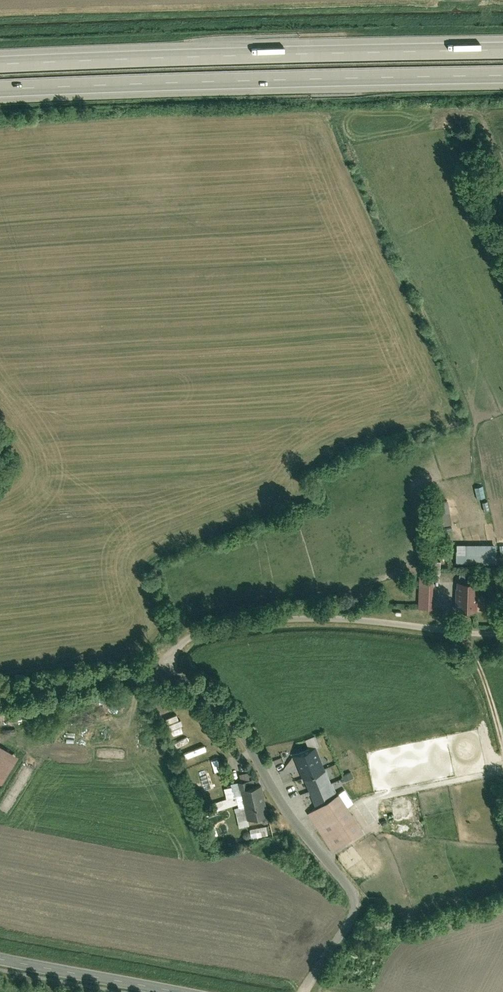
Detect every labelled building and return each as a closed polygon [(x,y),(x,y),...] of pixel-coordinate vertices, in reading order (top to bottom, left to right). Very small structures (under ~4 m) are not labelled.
[(470,562),(492,561),(491,543),(470,544),(470,562)] [(418,580),(417,607),(431,608),(432,580),(418,580)] [(454,581),(453,609),(473,610),(475,582),(454,581)] [(314,733),(305,737),(309,747),(319,744),(314,733)] [(19,757),(0,745),(0,788),(19,757)] [(315,746),(293,754),(312,803),(326,797),(322,786),(344,778),(338,763),(324,768),(315,746)] [(246,825),(246,820),(240,788),(244,787),(243,781),(227,784),(230,796),(202,805),(204,814),(233,804),(238,826),(246,825)] [(246,820),(268,816),(262,784),(244,787),(240,788),(246,820)] [(364,786),(339,788),(338,789),(348,806),(353,803),(349,797),(365,795),(364,786)] [(339,792),(309,812),(333,850),(364,830),(339,792)] [(219,832),(216,825),(210,828),(213,835),(219,832)] [(269,825),(250,827),(251,837),(268,835),(268,829),(269,828),(269,825)]
